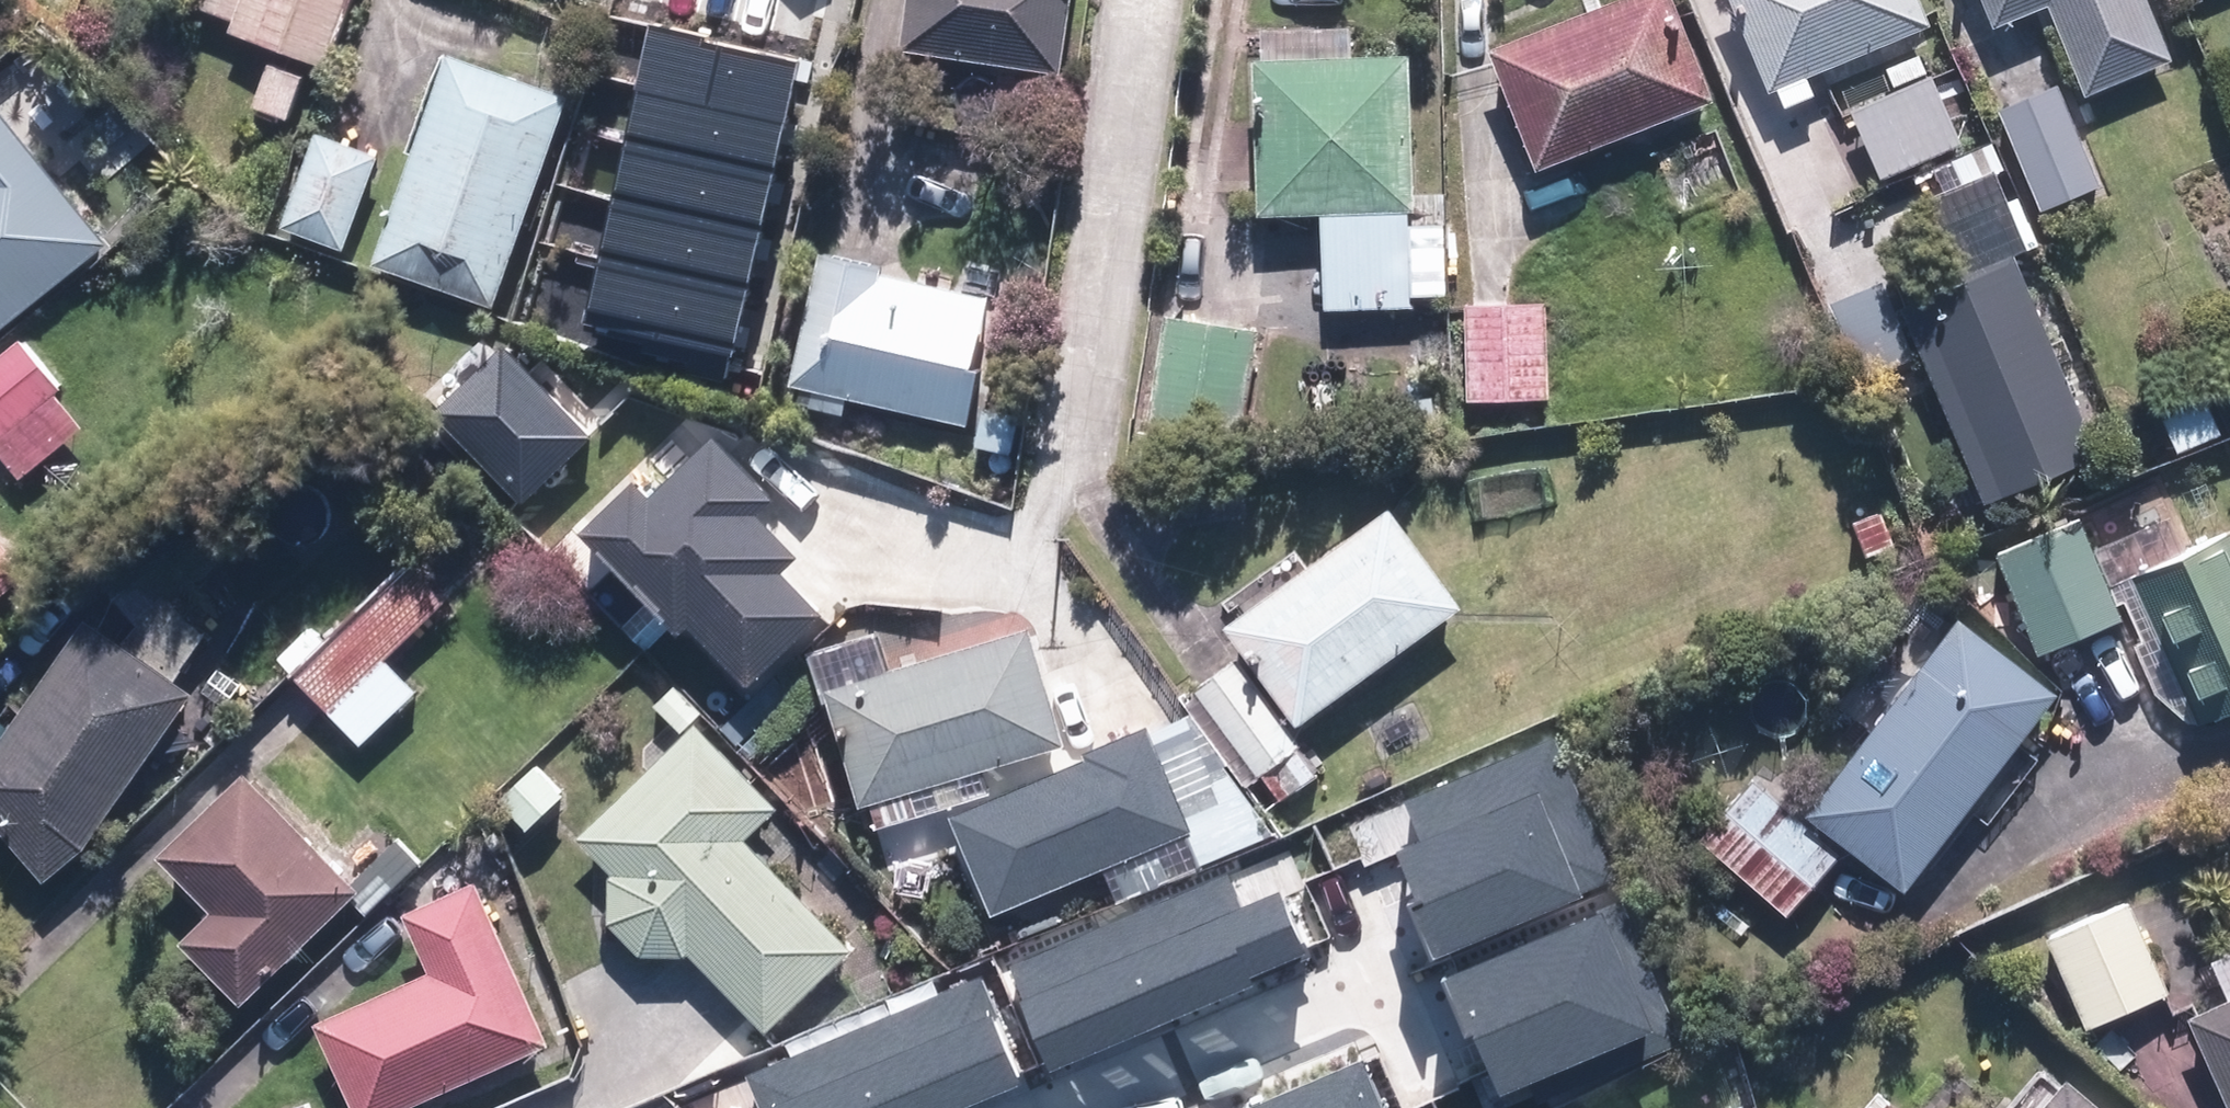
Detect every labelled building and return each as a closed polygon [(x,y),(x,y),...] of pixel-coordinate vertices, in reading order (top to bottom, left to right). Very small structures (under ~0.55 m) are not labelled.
[(356,0),(212,0),(210,7),(245,19),(240,33),(279,47),(315,59),(333,65),(356,0)] [(908,114),(988,123),(994,66),(1063,73),(1071,0),(921,0),(908,114)] [(1545,172),(1724,99),(1684,0),(1621,0),(1496,51),(1545,172)] [(1785,111),(1828,94),(1819,70),(1933,26),(1923,0),(1742,0),(1785,111)] [(2001,29),(2060,5),(2095,92),(2181,58),(2158,0),(1989,0),(2001,29)] [(1324,305),(1423,306),(1425,51),(1360,50),(1360,26),(1273,25),(1271,214),(1325,214),(1324,305)] [(784,121),(797,61),(649,28),(636,87),(784,121)] [(1905,87),(1851,113),(1886,184),(1976,141),(1928,41),(1892,59),(1905,87)] [(259,105),(295,117),(315,59),(279,47),(259,105)] [(582,90),(462,47),(384,260),(503,304),(582,90)] [(2071,79),(2005,104),(2044,209),(2111,184),(2071,79)] [(772,172),(784,121),(636,87),(624,138),(772,172)] [(118,241),(8,103),(0,109),(0,334),(118,241)] [(389,151),(324,127),(288,222),(353,246),(389,151)] [(759,230),(772,172),(624,138),(611,196),(759,230)] [(1990,138),(1921,172),(1967,267),(2036,234),(1990,138)] [(745,290),(759,230),(611,196),(597,256),(745,290)] [(1966,272),(1905,301),(2002,502),(2114,448),(2017,247),(1966,272)] [(826,253),(792,403),(853,417),(858,395),(976,422),(1004,294),(826,253)] [(729,357),(745,290),(597,256),(582,323),(729,357)] [(1555,293),(1472,294),(1473,403),(1556,402),(1555,293)] [(1264,313),(1167,305),(1159,421),(1255,428),(1264,313)] [(0,356),(0,449),(26,479),(101,413),(29,331),(0,356)] [(590,437),(502,347),(433,414),(521,504),(590,437)] [(2162,418),(2178,453),(2229,429),(2229,420),(2217,393),(2162,418)] [(1030,402),(986,399),(983,447),(1027,450),(1030,402)] [(635,484),(580,535),(675,637),(685,628),(743,690),(823,616),(782,573),(798,559),(758,516),(773,502),(714,439),(649,499),(635,484)] [(1299,550),(1221,604),(1304,723),(1474,603),(1404,502),(1311,567),(1299,550)] [(2089,512),(1998,551),(2040,650),(2131,612),(2089,512)] [(2140,568),(2212,722),(2229,714),(2229,526),(2140,568)] [(0,527),(0,600),(37,568),(0,527)] [(94,849),(165,747),(191,774),(215,740),(189,711),(208,684),(186,669),(225,632),(136,537),(98,573),(144,622),(132,633),(95,607),(5,741),(0,747),(0,812),(56,878),(94,849)] [(319,620),(285,652),(370,746),(426,694),(392,656),(452,600),(422,566),(339,642),(319,620)] [(1965,611),(1814,805),(1917,886),(2068,691),(1965,611)] [(991,765),(1073,740),(1038,625),(834,688),(869,802),(942,780),(950,807),(999,792),(991,765)] [(1288,801),(1328,769),(1237,654),(1183,698),(1226,752),(1252,785),(1266,773),(1288,801)] [(704,720),(585,832),(617,867),(615,918),(648,951),(698,952),(772,1028),(859,947),(753,835),(785,805),(704,720)] [(990,914),(1188,833),(1145,730),(1083,755),(1086,764),(951,819),(990,914)] [(1407,905),(1432,963),(1583,897),(1580,892),(1613,877),(1552,736),(1402,800),(1421,843),(1398,853),(1418,900),(1407,905)] [(575,795),(540,761),(502,799),(536,834),(575,795)] [(255,768),(168,851),(222,907),(190,937),(251,1000),(369,886),(255,768)] [(1849,846),(1758,771),(1705,835),(1796,909),(1849,846)] [(1019,1002),(1052,1072),(1255,984),(1252,978),(1303,956),(1279,892),(1239,906),(1227,873),(1010,963),(1023,1000),(1019,1002)] [(326,1017),(367,1107),(406,1107),(560,1039),(486,876),(414,909),(439,966),(326,1017)] [(2134,893),(2051,929),(2091,1022),(2174,986),(2134,893)] [(1473,1035),(1500,1098),(1528,1086),(1535,1102),(1681,1040),(1621,900),(1596,910),(1598,914),(1440,982),(1465,1039),(1473,1035)] [(2214,952),(2229,993),(2229,946),(2214,952)] [(1018,1084),(989,1018),(996,1015),(980,978),(748,1077),(762,1107),(961,1107),(1018,1084)] [(2199,1009),(2229,1087),(2229,996),(2199,1009)] [(1363,1056),(1243,1107),(1385,1107),(1363,1056)] [(2075,1071),(2064,1084),(2041,1065),(2005,1107),(2119,1107),(2075,1071)] [(1749,1097),(1711,1107),(1752,1107),(1749,1097)]
